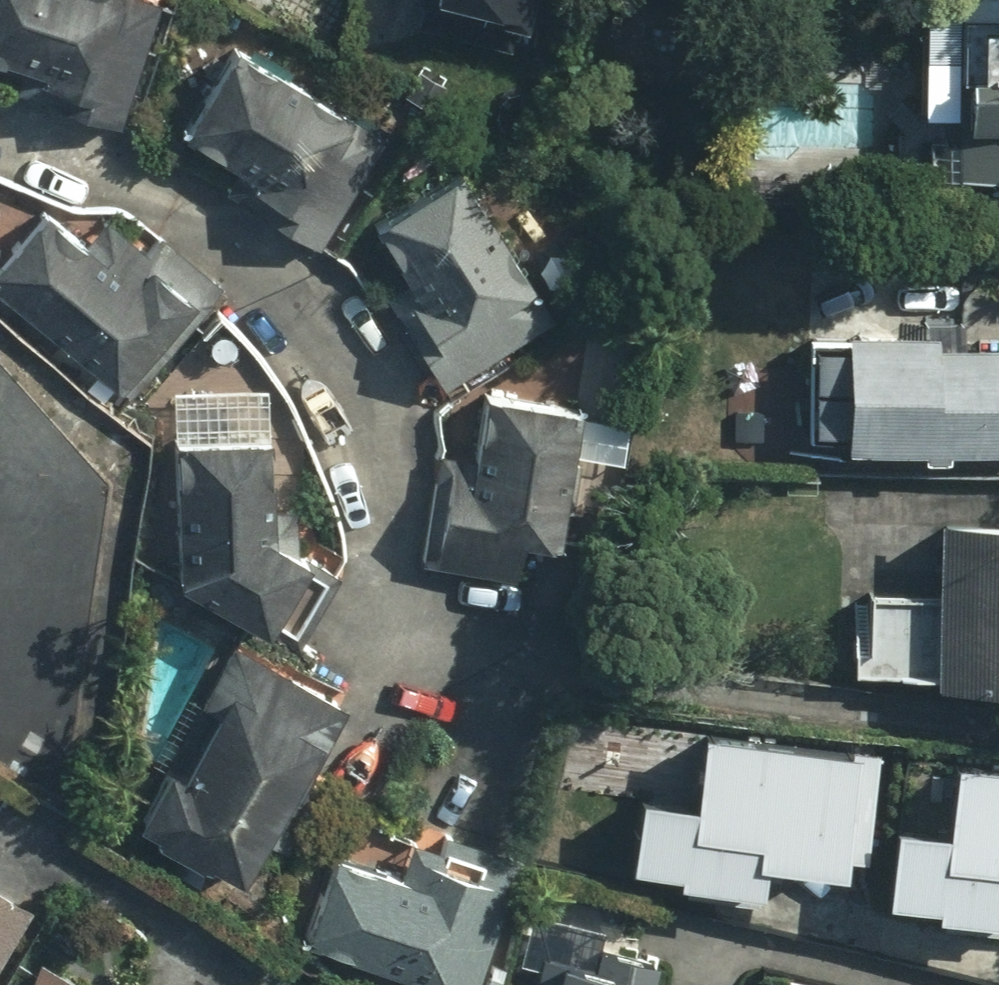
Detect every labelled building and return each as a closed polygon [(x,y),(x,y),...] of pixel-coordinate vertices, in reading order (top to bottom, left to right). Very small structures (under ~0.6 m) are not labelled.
[(23,87),(123,120),(163,0),(0,0),(0,55),(30,65),(23,87)] [(529,9),(531,0),(493,0),(529,9)] [(964,161),(998,161),(998,0),(967,0),(964,161)] [(387,129),(245,46),(193,133),(242,161),(227,186),(321,241),(387,129)] [(379,222),(414,280),(392,293),(443,379),(555,312),(468,168),(379,222)] [(225,287),(166,238),(155,251),(112,215),(89,242),(51,210),(0,271),(0,324),(114,419),(225,287)] [(854,325),(852,439),(998,443),(998,340),(939,339),(939,327),(854,325)] [(480,457),(445,451),(427,561),(519,576),(526,533),(559,538),(582,405),(491,390),(480,457)] [(314,549),(276,529),(273,439),(177,443),(182,570),(275,621),(314,549)] [(944,674),(998,674),(998,513),(946,512),(944,674)] [(352,690),(247,637),(152,824),(257,877),(352,690)] [(639,768),(629,849),(678,855),(676,868),(746,877),(750,841),(871,857),(887,734),(696,709),(688,774),(639,768)] [(885,885),(934,891),(932,904),(998,913),(998,753),(953,747),(944,811),(896,805),(885,885)] [(407,873),(342,851),(315,933),(471,984),(478,984),(516,871),(418,839),(407,873)] [(32,910),(0,889),(0,958),(32,910)] [(661,954),(606,943),(602,964),(547,953),(541,984),(654,984),(661,954)] [(45,963),(34,984),(87,984),(45,963)]
